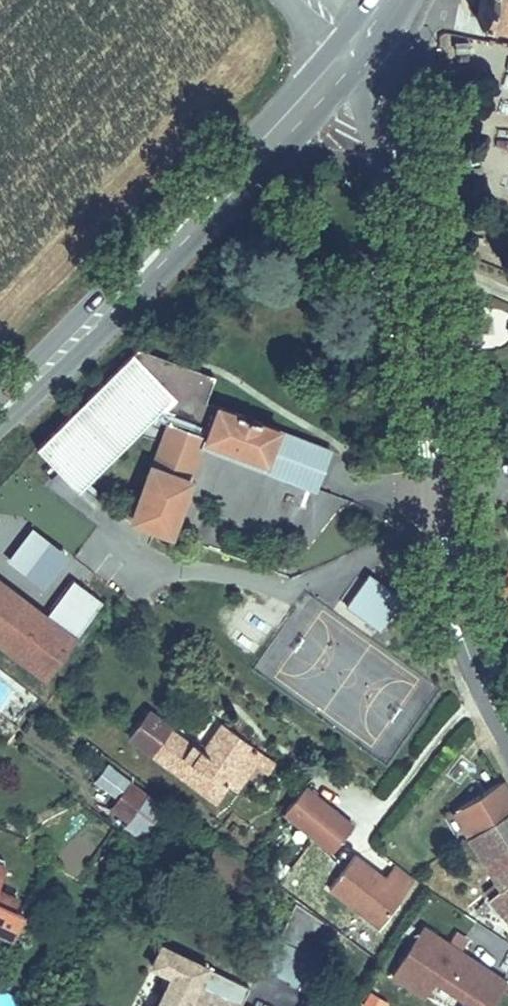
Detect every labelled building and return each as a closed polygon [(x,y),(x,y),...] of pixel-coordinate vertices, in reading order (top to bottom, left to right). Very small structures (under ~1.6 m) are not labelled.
[(467,20),(472,25),(503,30),(502,47),(507,48),(507,0),(470,0),(467,20)] [(263,460),(276,425),(202,398),(211,373),(134,345),(36,448),(72,482),(165,385),(179,390),(174,403),(166,423),(263,460)] [(79,489),(164,399),(174,403),(179,390),(165,385),(72,482),(79,489)] [(313,485),(327,445),(276,425),(263,460),(166,423),(150,468),(188,479),(202,444),(313,485)] [(188,479),(150,468),(131,517),(170,532),(188,479)] [(36,588),(59,557),(28,534),(5,565),(36,588)] [(495,597),(507,602),(507,564),(495,597)] [(40,680),(97,605),(68,584),(40,620),(0,590),(0,650),(40,680)] [(171,727),(148,709),(126,737),(212,804),(225,786),(233,793),(251,769),(260,757),(221,726),(201,752),(192,745),(186,754),(163,737),(171,727)] [(192,745),(171,727),(163,737),(186,754),(192,745)] [(273,767),(260,757),(251,769),(263,779),(273,767)] [(145,801),(129,788),(109,813),(126,826),(145,801)] [(452,814),(467,838),(507,813),(494,789),(452,814)] [(351,829),(303,790),(283,816),(332,856),(351,829)] [(507,813),(467,838),(481,859),(507,842),(507,813)] [(481,860),(494,881),(507,872),(507,843),(481,860)] [(347,861),(324,896),(377,930),(410,880),(389,866),(379,882),(377,884),(368,878),(370,876),(347,861)] [(484,889),(507,916),(507,873),(484,889)] [(379,882),(370,876),(368,878),(377,884),(379,882)] [(5,941),(16,919),(5,912),(8,903),(0,899),(0,939),(5,941)] [(392,979),(423,1000),(434,984),(467,1005),(494,1005),(504,991),(479,974),(482,970),(424,932),(392,979)] [(151,947),(139,967),(159,978),(143,1005),(229,1005),(226,1004),(234,993),(151,947)] [(507,987),(482,970),(479,974),(504,991),(507,987)] [(20,993),(0,987),(0,1004),(6,1005),(16,1005),(20,993)]
